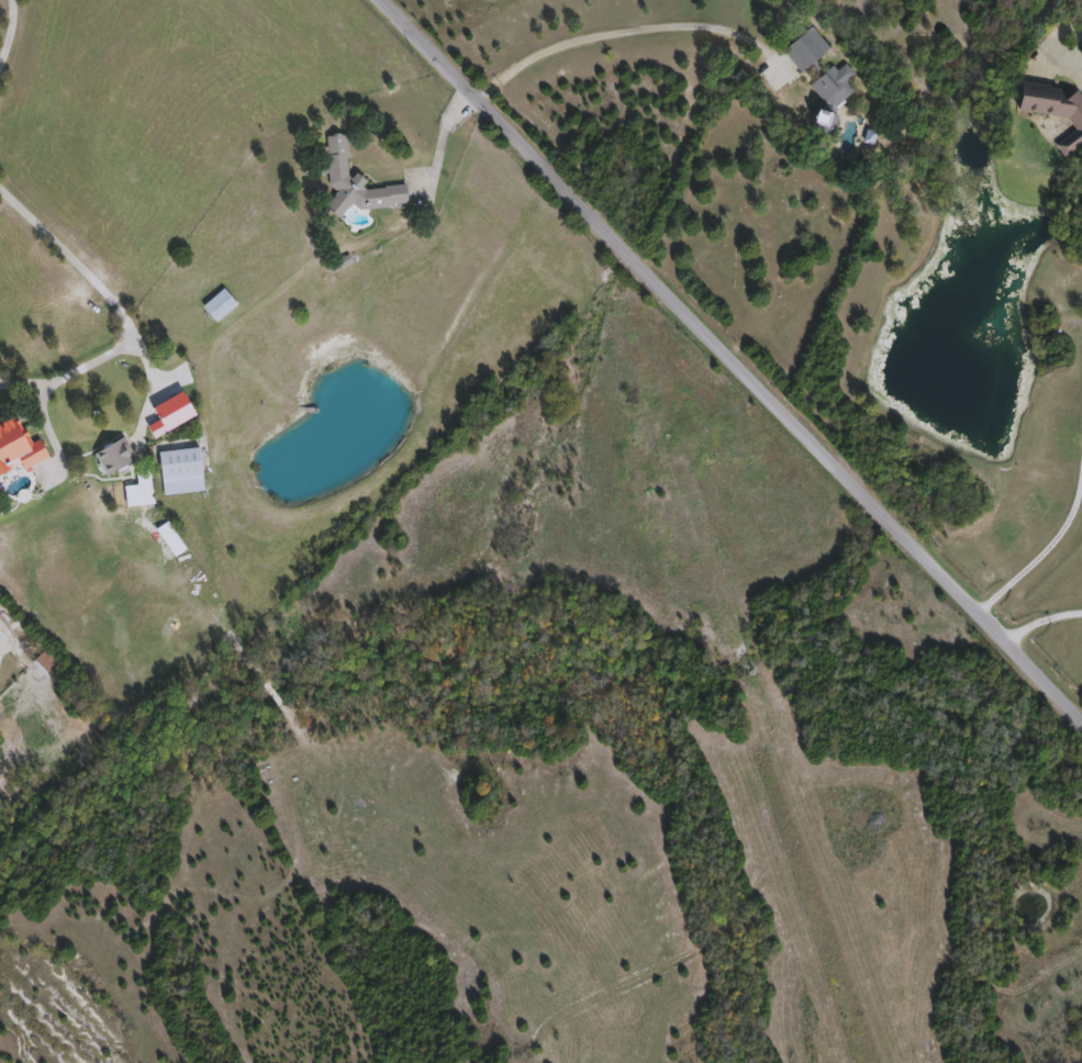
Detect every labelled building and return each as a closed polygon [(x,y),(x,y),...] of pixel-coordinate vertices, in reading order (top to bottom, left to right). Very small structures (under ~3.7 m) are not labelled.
[(832,51),(803,75),(784,53),(813,27),(832,51)] [(856,92),(833,110),(843,123),(825,136),(814,122),(829,110),(811,86),(835,67),(856,92)] [(1079,91),(1081,96),(1081,148),(1067,158),(1058,145),(1074,134),(1074,127),(1068,118),(1023,114),(1025,87),(1079,91)] [(327,137),(346,135),(350,178),(365,177),(366,189),(408,186),(409,206),(333,213),(327,137)] [(217,324),(204,307),(225,290),(238,306),(217,324)] [(49,457),(0,479),(0,427),(19,418),(31,446),(42,440),(49,457)] [(137,461),(109,477),(97,455),(125,438),(137,461)] [(165,496),(161,452),(201,449),(204,492),(165,496)] [(33,664),(46,652),(62,667),(48,680),(33,664)]
